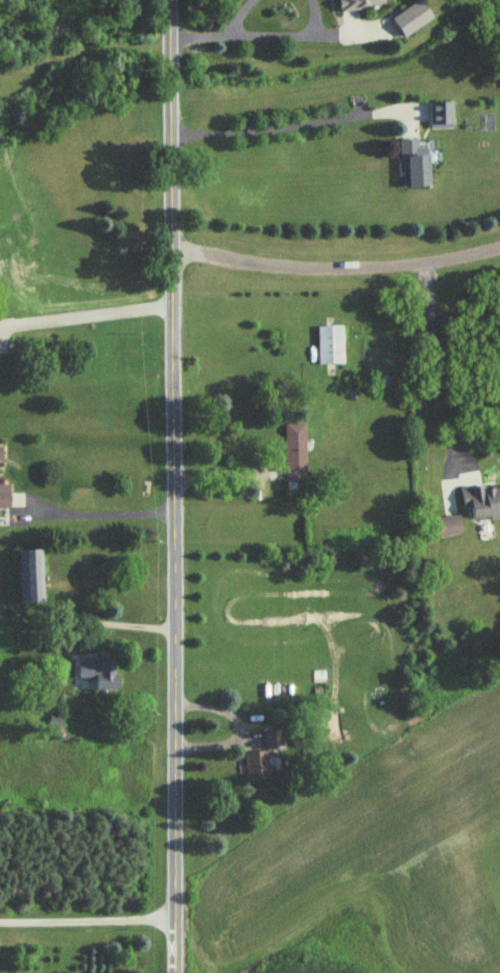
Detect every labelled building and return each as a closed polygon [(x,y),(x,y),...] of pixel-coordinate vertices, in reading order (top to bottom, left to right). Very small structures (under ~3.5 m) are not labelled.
[(380,0),(338,0),(340,14),(381,9),(380,0)] [(434,21),(421,2),(393,21),(406,40),(434,21)] [(432,102),(432,129),(455,129),(455,102),(432,102)] [(431,188),(431,148),(419,148),(419,140),(403,140),(403,188),(431,188)] [(318,365),(344,365),(344,327),(318,327),(318,365)] [(285,424),(285,481),(307,481),(307,424),(285,424)] [(0,485),(0,508),(10,508),(10,484),(0,485)] [(465,520),(499,516),(499,486),(462,490),(465,520)] [(440,537),(462,534),(460,517),(438,519),(440,537)] [(19,551),(20,603),(41,603),(40,550),(19,551)] [(96,691),(118,690),(117,662),(79,663),(79,681),(96,680),(96,691)] [(283,732),(266,732),(267,750),(283,749),(283,732)] [(268,782),(273,757),(249,752),(245,778),(268,782)]
